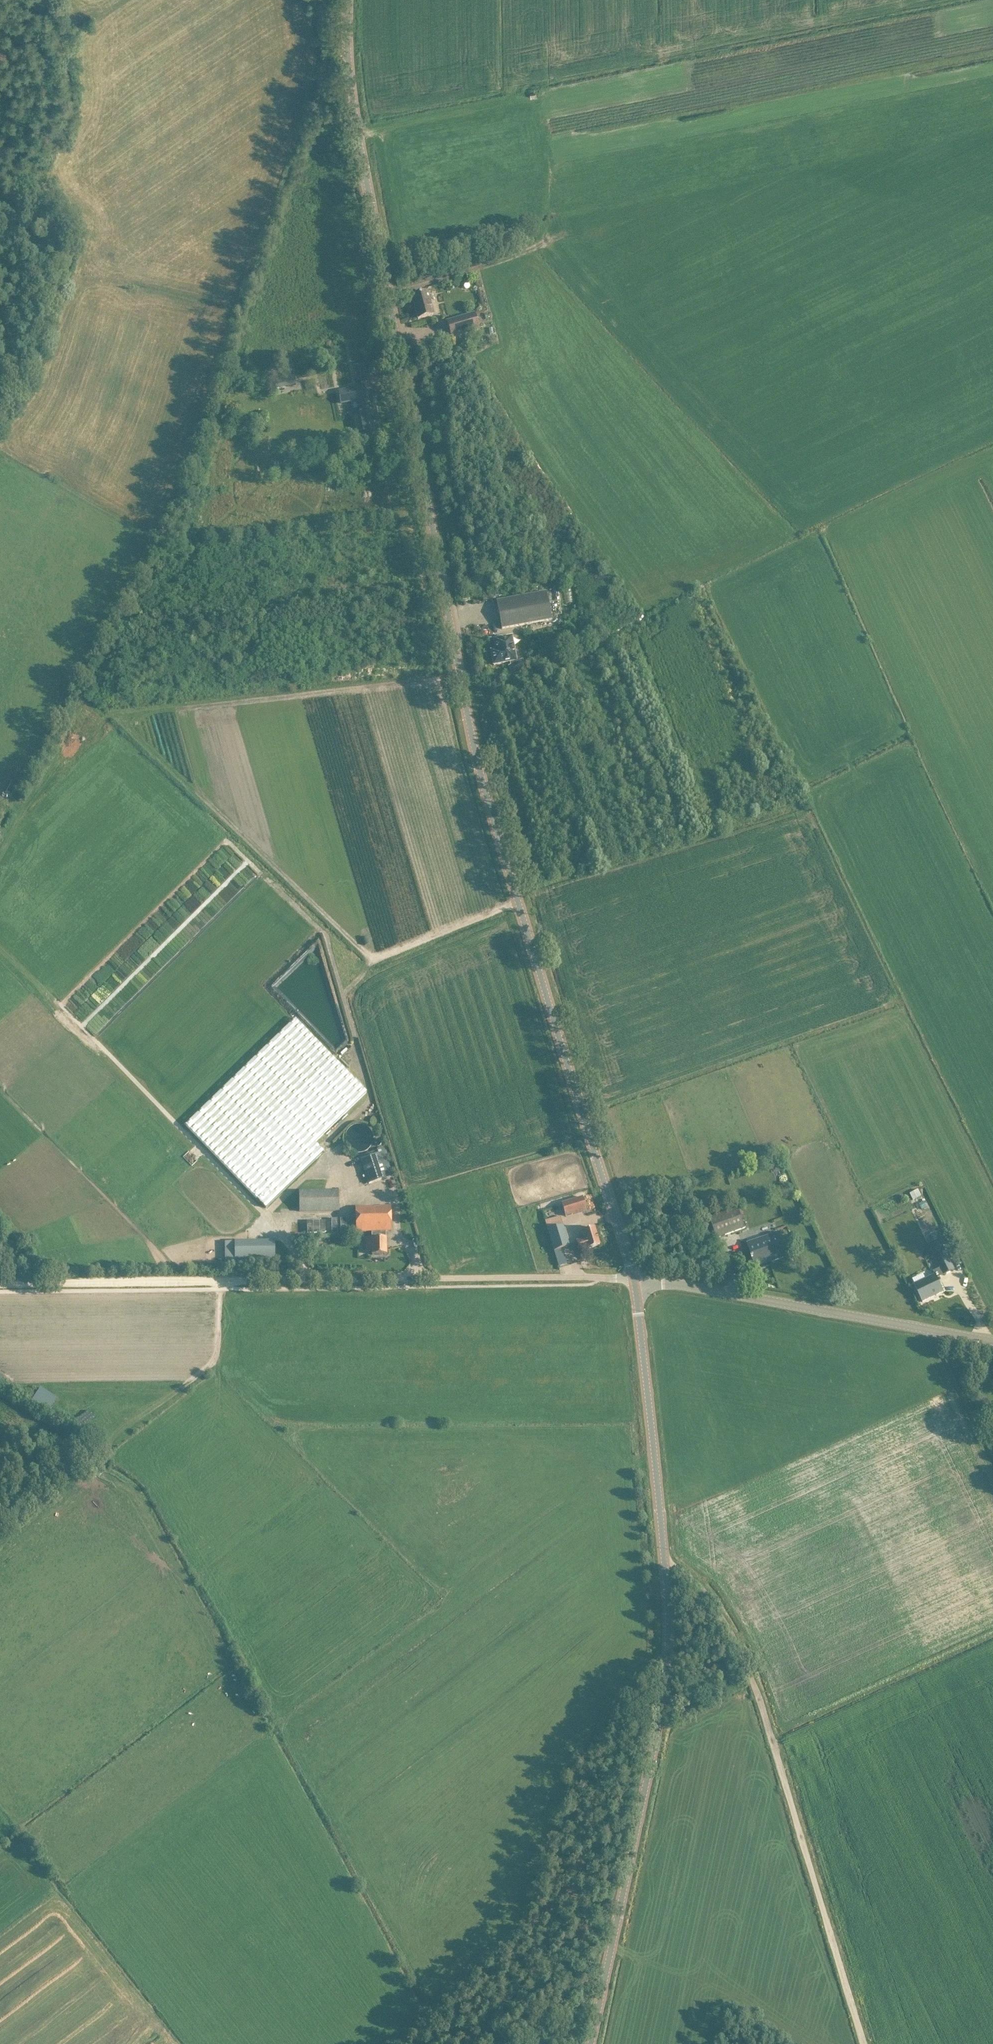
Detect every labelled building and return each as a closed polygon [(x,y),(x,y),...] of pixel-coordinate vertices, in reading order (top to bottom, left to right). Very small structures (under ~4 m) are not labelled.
[(418,319),(428,317),(433,315),(427,292),(412,297),(418,319)] [(452,338),(462,335),(479,330),(474,314),(457,319),(447,322),(452,338)] [(364,365),(354,367),(357,382),(367,380),(364,365)] [(363,386),(339,390),(342,404),(357,401),(359,412),(358,412),(362,436),(369,435),(369,436),(372,436),(371,434),(378,433),(376,420),(377,419),(375,409),(366,410),(364,399),(365,399),(363,386)] [(254,417),(242,419),(243,427),(255,426),(254,417)] [(552,620),(547,592),(497,601),(502,629),(552,620)] [(491,651),(492,655),(494,665),(510,662),(511,666),(509,667),(513,675),(526,669),(522,661),(516,664),(516,661),(517,661),(512,636),(503,638),(502,636),(496,637),(496,639),(494,640),(496,650),(495,650),(491,651)] [(315,1143),(344,1115),(367,1092),(295,1018),(185,1125),(266,1208),(324,1152),(315,1143)] [(345,1137),(345,1138),(345,1139),(345,1141),(345,1142),(346,1143),(346,1144),(347,1146),(349,1148),(350,1149),(351,1150),(352,1150),(353,1151),(355,1152),(358,1152),(360,1152),(363,1152),(364,1151),(365,1151),(366,1150),(367,1150),(368,1149),(369,1148),(370,1146),(372,1144),(372,1142),(373,1138),(372,1135),(372,1132),(370,1130),(370,1129),(368,1127),(367,1127),(366,1126),(363,1125),(360,1124),(358,1124),(355,1125),(354,1125),(353,1126),(352,1126),(351,1127),(350,1127),(349,1128),(348,1129),(347,1130),(346,1132),(346,1133),(345,1135),(345,1136),(345,1137)] [(378,1153),(360,1160),(369,1185),(394,1176),(384,1147),(377,1149),(378,1153)] [(779,1158),(769,1162),(772,1168),(782,1165),(779,1158)] [(918,1189),(909,1193),(912,1200),(921,1196),(918,1189)] [(299,1192),(299,1202),(299,1212),(339,1211),(339,1191),(299,1192)] [(565,1217),(577,1213),(586,1210),(583,1198),(573,1201),(562,1204),(565,1217)] [(391,1207),(356,1208),(356,1222),(356,1232),(372,1232),(372,1239),(365,1239),(365,1252),(372,1251),(372,1255),(387,1255),(386,1231),(392,1231),(391,1221),(391,1207)] [(746,1228),(740,1212),(738,1207),(709,1217),(711,1222),(717,1239),(746,1228)] [(569,1247),(567,1237),(561,1217),(545,1222),(551,1242),(554,1252),(569,1247)] [(291,1222),(291,1234),(301,1234),(301,1221),(291,1222)] [(594,1228),(585,1231),(583,1231),(585,1239),(577,1241),(577,1242),(580,1251),(600,1246),(594,1228)] [(785,1257),(783,1251),(777,1234),(762,1239),(763,1242),(749,1246),(753,1257),(752,1257),(753,1259),(755,1264),(769,1259),(770,1262),(785,1257)] [(943,1246),(932,1252),(940,1269),(943,1276),(955,1270),(943,1246)] [(935,1275),(915,1284),(919,1292),(923,1301),(944,1291),(940,1282),(938,1279),(943,1276),(940,1269),(933,1272),(935,1275)] [(963,1272),(950,1278),(960,1300),(974,1293),(963,1272)] [(38,1383),(29,1398),(51,1412),(60,1398),(38,1383)]
